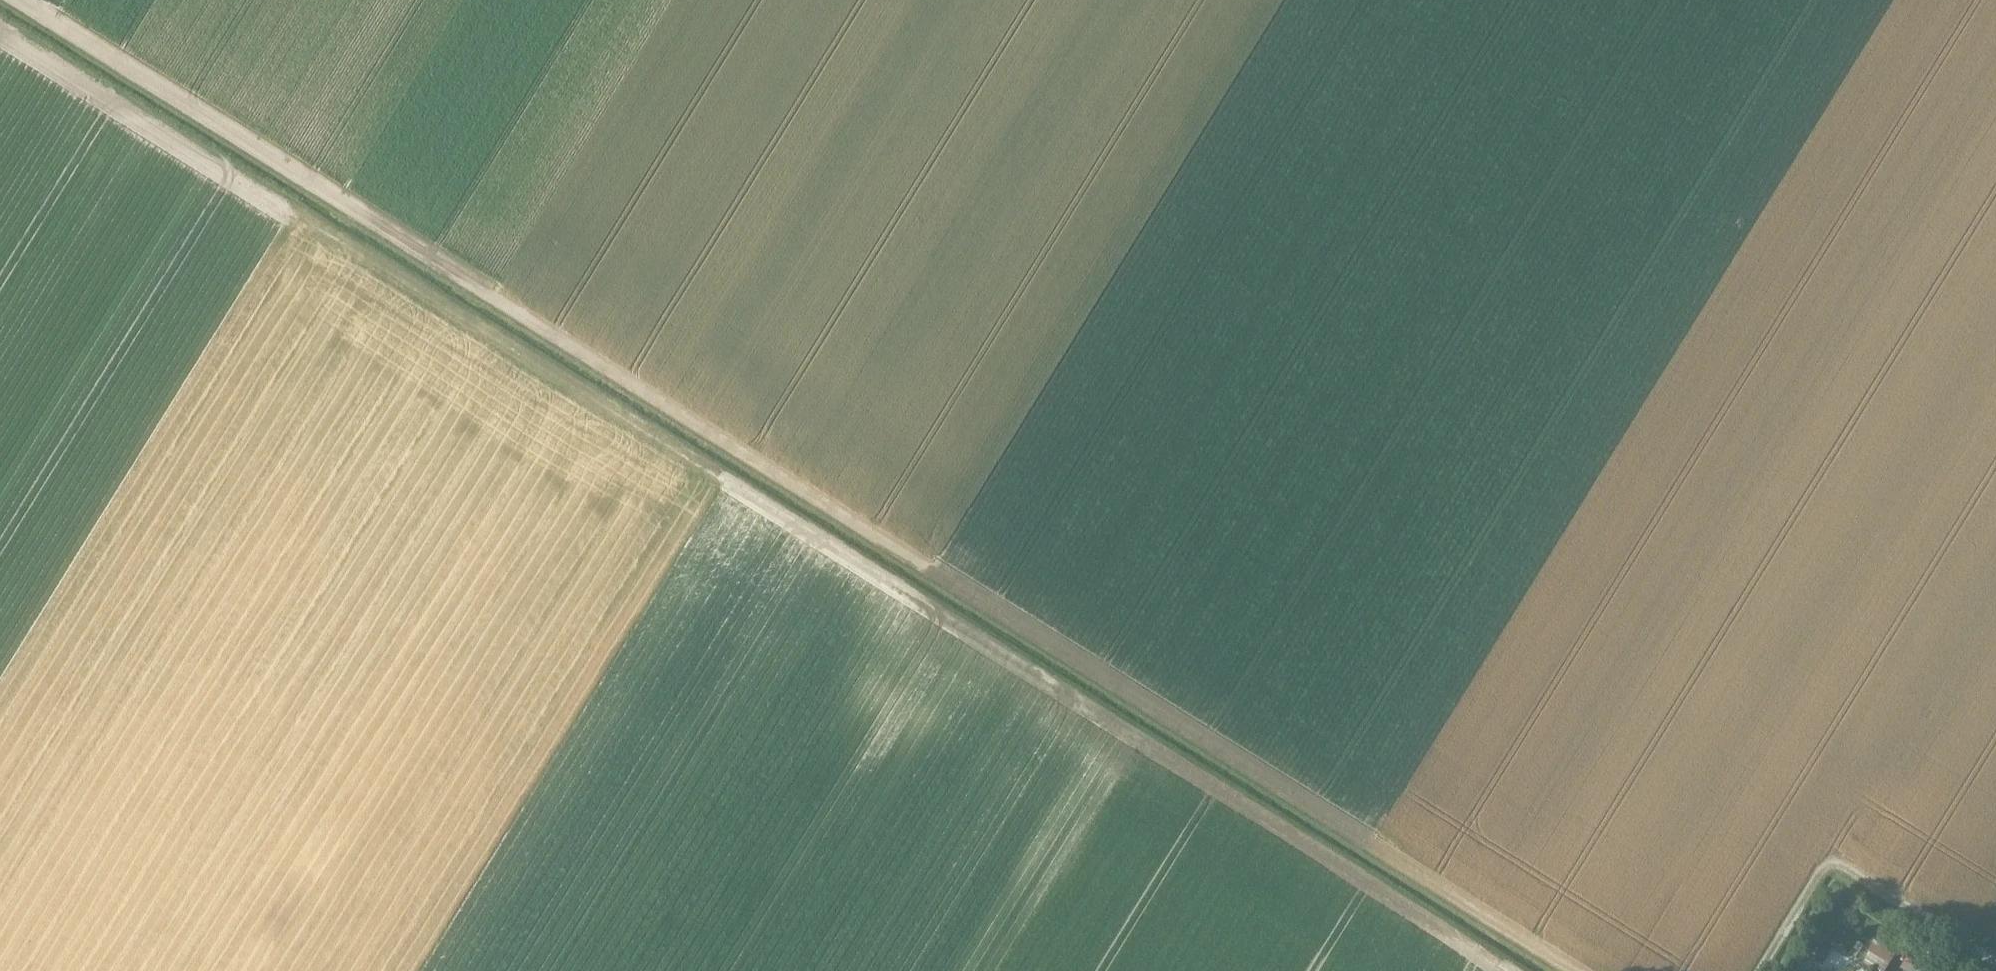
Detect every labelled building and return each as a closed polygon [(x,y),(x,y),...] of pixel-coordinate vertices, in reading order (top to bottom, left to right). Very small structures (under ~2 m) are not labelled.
[(1889,966),(1895,955),(1873,942),(1867,953),(1889,966)]
